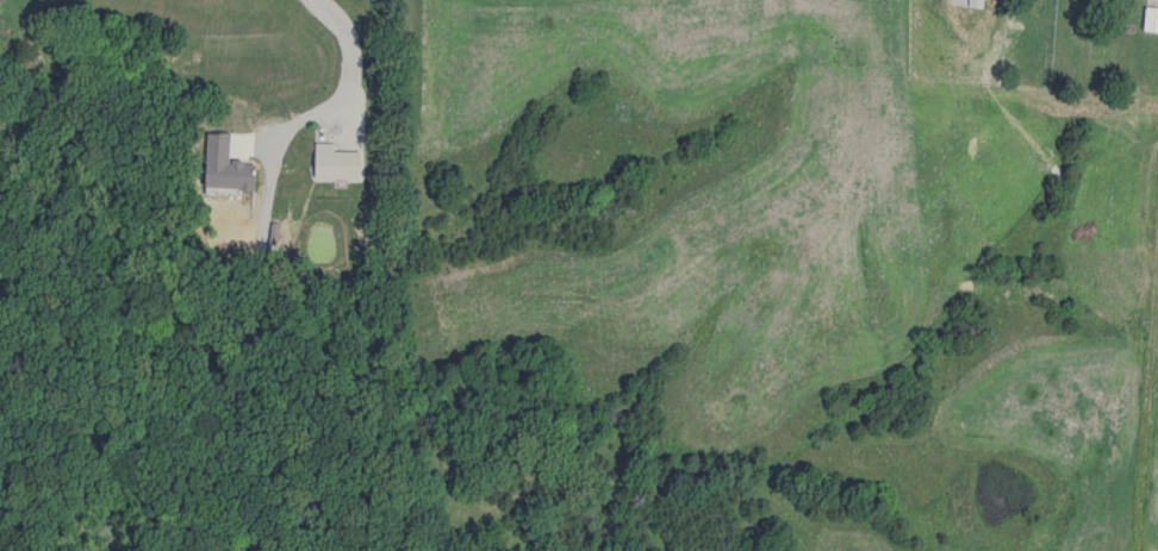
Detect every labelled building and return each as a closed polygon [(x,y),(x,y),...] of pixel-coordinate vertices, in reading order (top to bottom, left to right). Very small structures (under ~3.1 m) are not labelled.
[(1148,8),(1147,32),(1157,32),(1157,8),(1148,8)]
